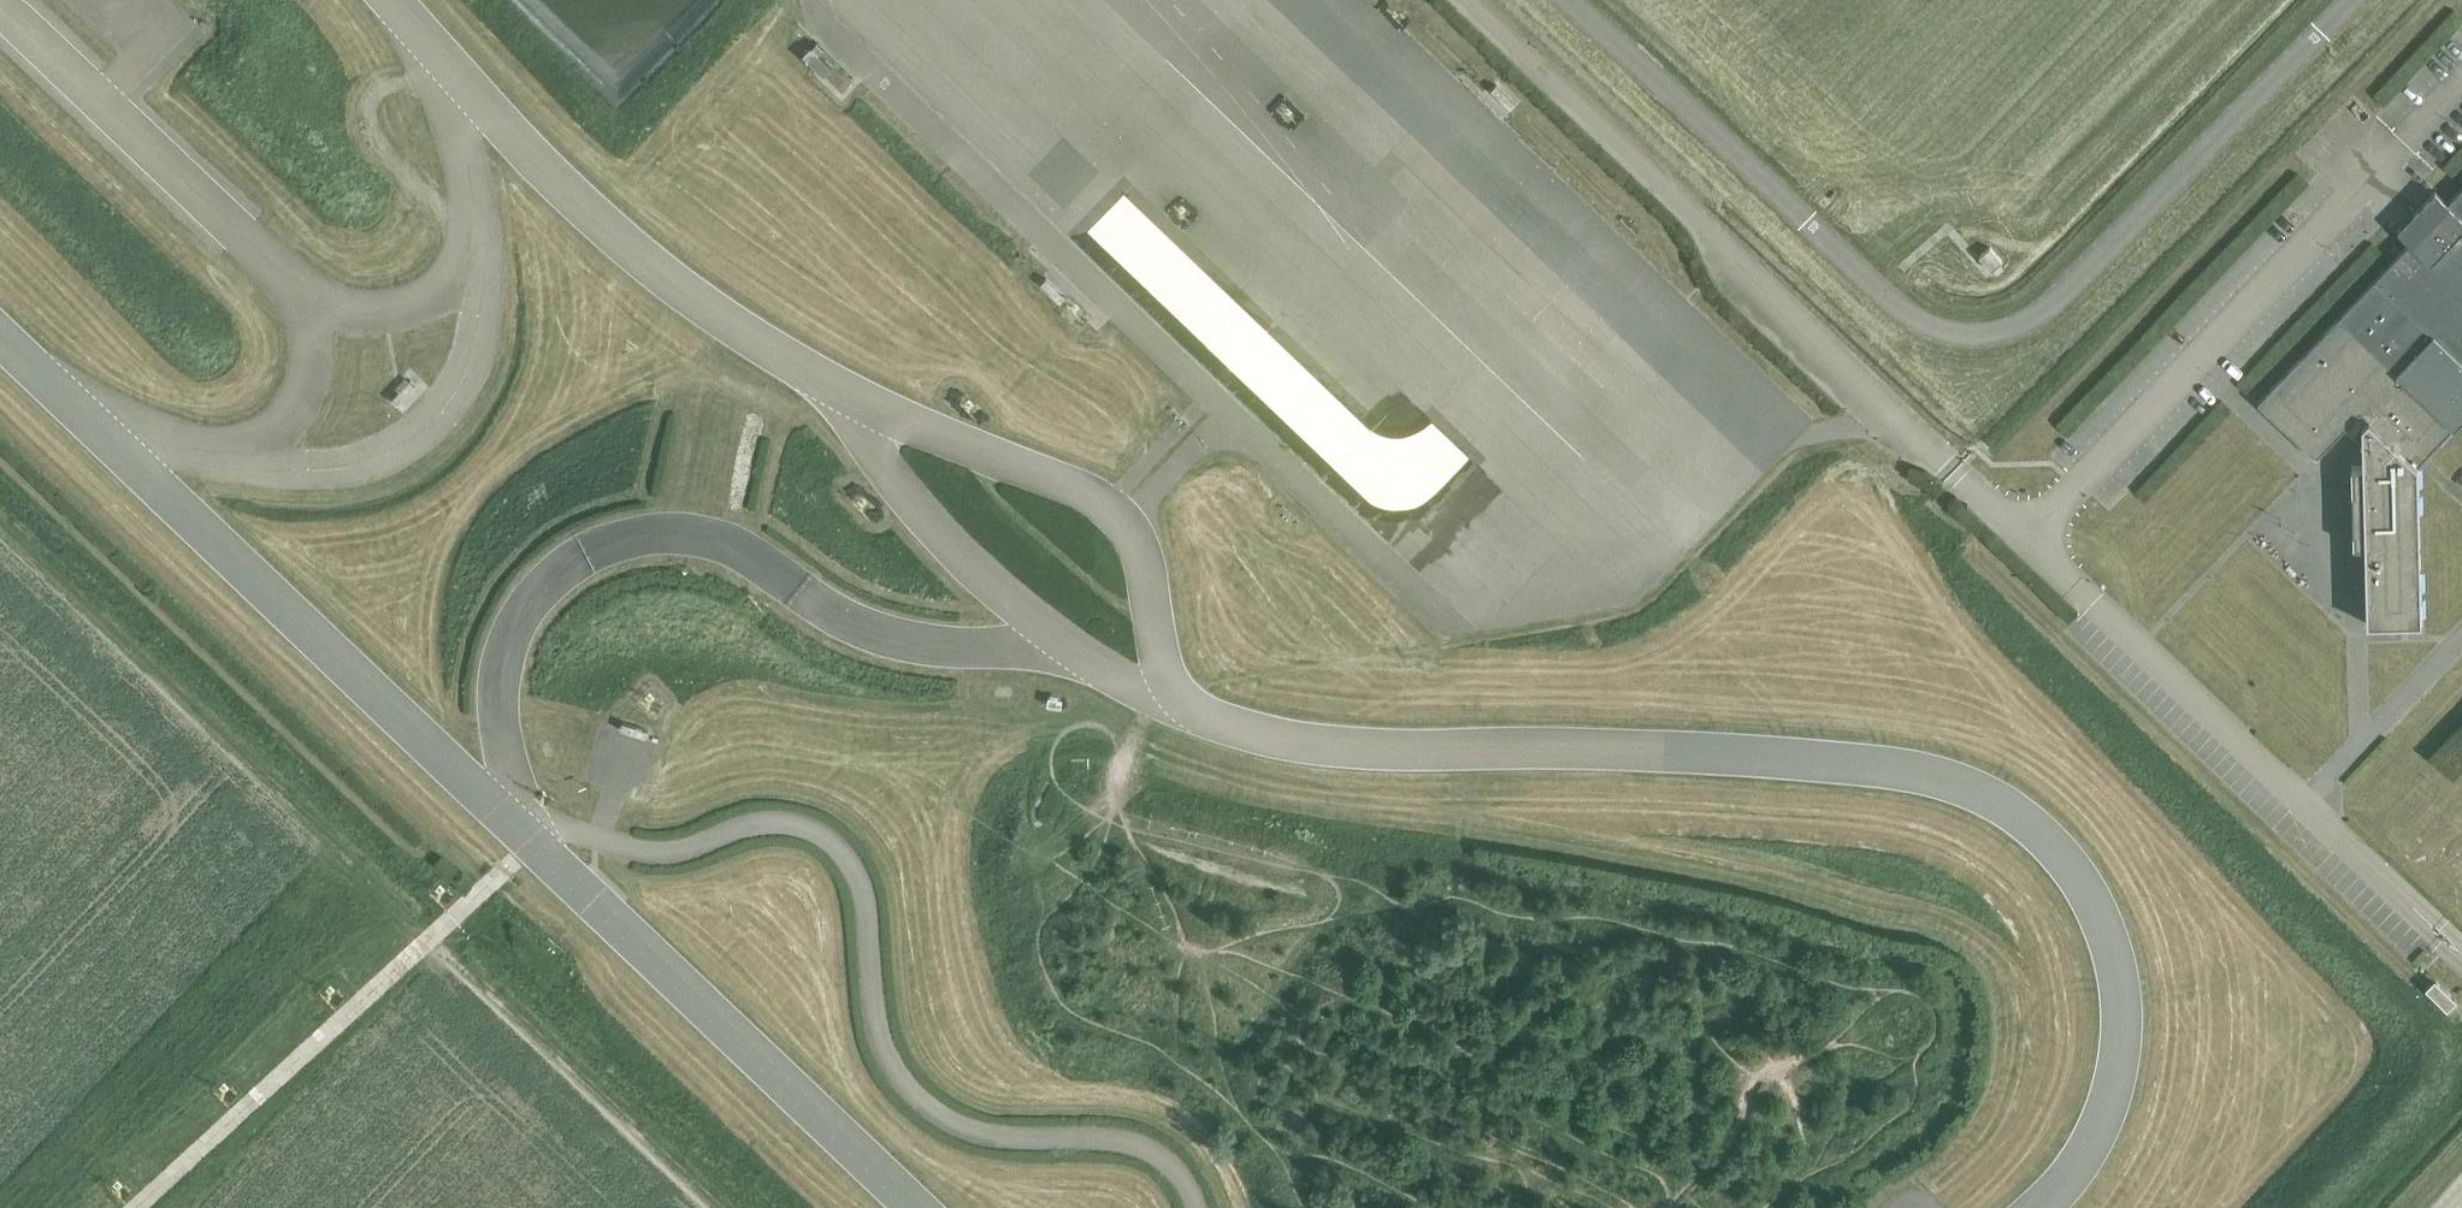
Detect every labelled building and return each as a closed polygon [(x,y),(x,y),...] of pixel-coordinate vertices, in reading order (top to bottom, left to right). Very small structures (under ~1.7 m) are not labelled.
[(1487,83),(1480,91),(1500,109),(1507,101),(1487,83)] [(2461,417),(2461,186),(2446,202),(2434,191),(2396,230),(2409,242),(2257,402),(2315,458),(2354,417),(2361,425),(2362,465),(2351,465),(2353,545),(2364,545),(2366,623),(2421,622),(2417,464),(2461,417)] [(1085,231),(1334,466),(1369,429),(1120,194),(1085,231)] [(2003,260),(1990,246),(1979,256),(1992,270),(2003,260)] [(381,396),(398,412),(417,390),(401,375),(381,396)] [(2424,989),(2447,1010),(2456,1000),(2434,979),(2424,989)]
